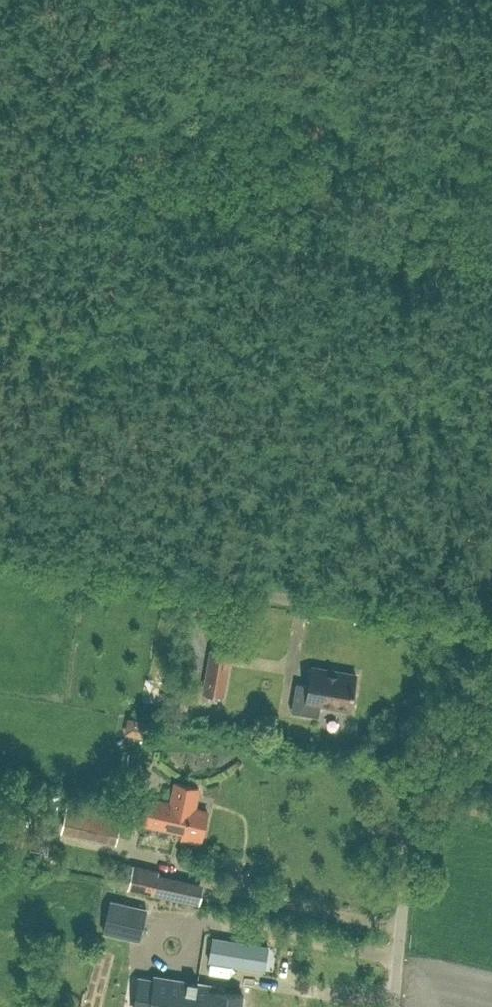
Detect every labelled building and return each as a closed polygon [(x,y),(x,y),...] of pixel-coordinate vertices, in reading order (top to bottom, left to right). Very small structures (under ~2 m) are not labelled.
[(210,648),(203,691),(223,694),(230,652),(210,648)] [(308,682),(295,680),(291,709),(318,713),(320,701),(350,706),(356,672),(311,664),(308,682)] [(169,801),(146,796),(140,821),(182,831),(180,839),(199,844),(207,810),(193,807),(198,786),(174,780),(169,801)] [(68,798),(61,830),(115,842),(122,810),(114,808),(115,804),(106,802),(105,806),(68,798)] [(133,863),(127,888),(198,904),(203,882),(158,873),(159,869),(133,863)] [(146,908),(111,899),(103,931),(138,939),(146,908)] [(212,936),(208,959),(251,966),(264,968),(268,945),(255,943),(248,942),(212,936)] [(138,977),(133,1006),(240,1006),(242,993),(214,988),(214,985),(197,982),(197,981),(187,979),(187,981),(155,975),(154,979),(138,977)]
